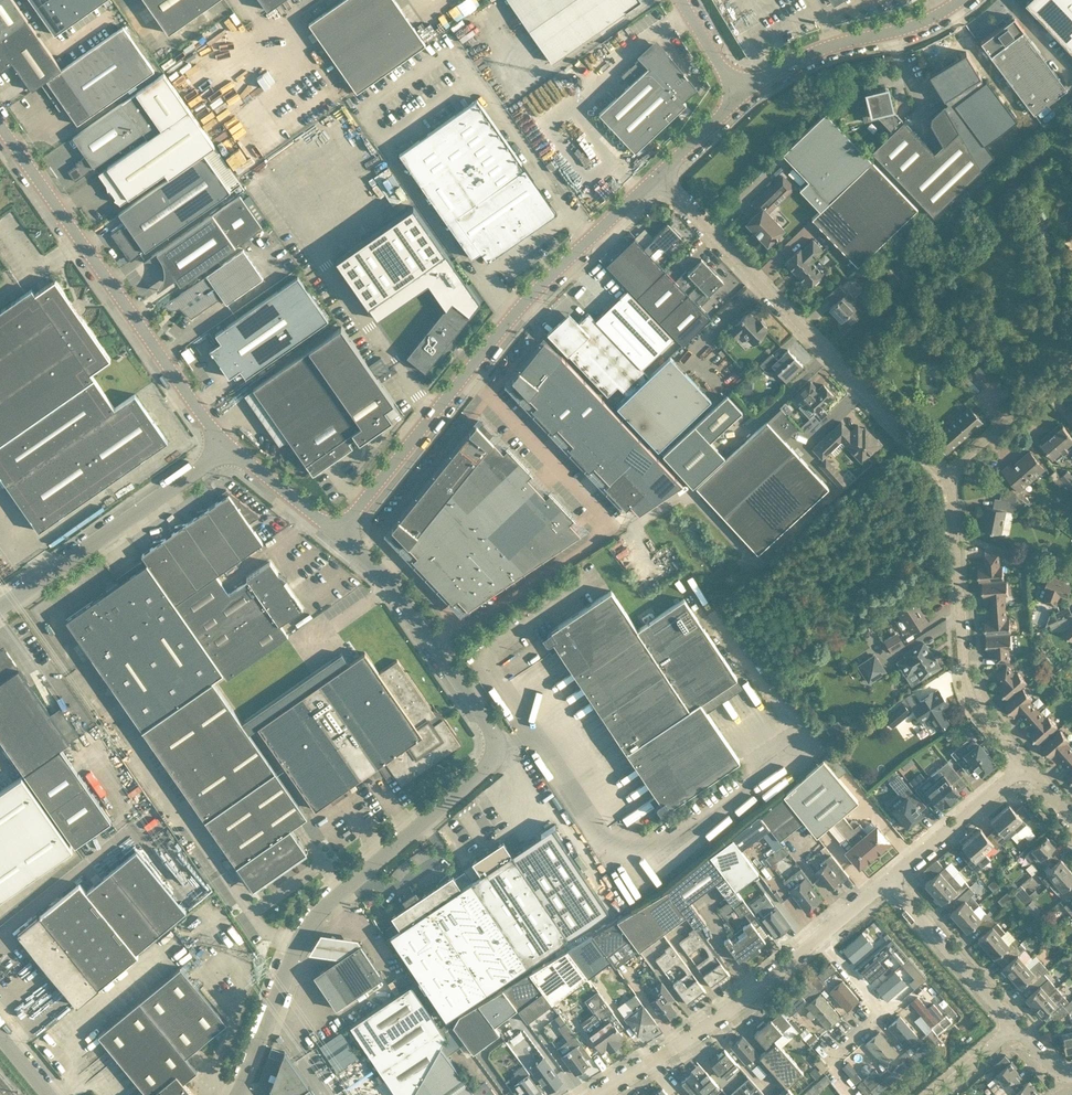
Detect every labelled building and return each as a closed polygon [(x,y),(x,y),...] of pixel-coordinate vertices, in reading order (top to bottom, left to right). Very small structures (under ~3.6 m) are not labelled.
[(27,19),(14,0),(0,0),(0,38),(27,19)] [(56,34),(104,0),(32,0),(56,34)] [(169,32),(215,0),(146,0),(169,32)] [(268,9),(281,0),(262,0),(268,9)] [(357,91),(426,43),(396,0),(342,0),(309,23),(357,91)] [(552,62),(640,0),(509,0),(552,62)] [(1071,52),(1071,0),(1035,0),(1034,1),(1033,0),(1028,0),(1025,3),(1071,52)] [(987,49),(986,50),(1034,113),(1067,88),(1023,30),(1024,29),(1021,24),(1020,25),(1013,15),(1008,18),(1005,20),(1007,21),(981,41),(987,49)] [(0,38),(0,71),(4,68),(13,62),(32,90),(42,83),(62,69),(27,19),(0,38)] [(62,69),(42,83),(51,97),(51,98),(54,96),(57,100),(54,102),(55,103),(60,110),(66,106),(78,123),(154,70),(124,26),(62,69)] [(640,55),(642,56),(622,75),(630,83),(599,112),(635,151),(687,103),(682,98),(695,87),(665,55),(666,53),(655,41),(640,55)] [(165,172),(169,177),(204,153),(215,145),(164,73),(137,92),(163,128),(148,138),(99,172),(107,183),(108,189),(110,188),(116,196),(115,198),(120,202),(121,203),(165,172)] [(856,80),(849,82),(850,88),(857,87),(864,85),(863,78),(856,80)] [(869,103),(861,105),(865,122),(875,119),(889,133),(872,150),(933,214),(981,168),(971,151),(970,148),(958,128),(944,103),(932,115),(931,121),(944,142),(934,151),(912,128),(904,119),(903,120),(892,108),(893,108),(888,89),(886,87),(866,92),(869,103)] [(197,90),(187,97),(202,116),(206,112),(202,107),(208,103),(205,100),(197,90)] [(144,131),(148,138),(163,128),(137,92),(73,136),(86,155),(76,163),(78,164),(69,171),(75,180),(95,167),(94,166),(144,131)] [(400,154),(472,256),(472,257),(481,251),(488,260),(518,239),(519,240),(519,241),(520,241),(521,242),(522,242),(523,242),(525,242),(521,237),(557,212),(478,99),(400,154)] [(820,210),(872,160),(826,112),(783,153),(809,180),(800,188),(820,210)] [(204,153),(169,177),(119,212),(126,222),(112,233),(131,260),(231,191),(204,153)] [(546,164),(551,171),(557,167),(552,160),(546,164)] [(872,160),(820,210),(812,217),(858,264),(918,208),(872,160)] [(747,222),(760,235),(768,244),(775,237),(776,238),(778,236),(777,235),(784,228),(767,210),(770,207),(772,209),(794,187),(783,175),(753,203),(760,210),(747,222)] [(154,255),(145,262),(147,261),(149,261),(151,261),(154,261),(156,262),(158,263),(160,263),(162,264),(164,265),(164,268),(165,270),(165,272),(164,275),(164,277),(163,279),(163,282),(162,284),(161,286),(159,288),(158,290),(156,291),(154,293),(176,278),(181,285),(190,278),(207,266),(218,259),(264,227),(262,224),(268,221),(250,195),(244,198),(241,194),(154,255)] [(411,208),(337,259),(379,319),(430,283),(437,278),(452,300),(407,356),(408,356),(417,364),(426,370),(445,347),(448,347),(453,341),(452,338),(470,314),(479,303),(411,208)] [(655,238),(645,247),(651,253),(660,244),(665,249),(679,236),(680,237),(680,236),(680,235),(681,234),(674,226),(673,228),(668,223),(667,223),(667,224),(654,237),(655,238)] [(635,237),(606,264),(637,296),(665,269),(635,237)] [(812,250),(817,256),(823,249),(813,239),(805,247),(810,252),(812,250)] [(797,273),(808,286),(809,286),(814,282),(815,283),(820,278),(819,277),(824,272),(800,248),(786,262),(793,270),(794,269),(798,272),(797,273)] [(172,299),(163,305),(163,306),(165,304),(167,306),(169,307),(171,308),(173,309),(175,309),(178,308),(180,307),(192,318),(201,311),(222,296),(227,303),(263,278),(244,249),(222,264),(218,259),(207,266),(196,274),(199,280),(172,299)] [(686,271),(676,280),(688,293),(713,270),(702,258),(701,259),(702,259),(688,272),(686,271)] [(665,269),(637,296),(660,320),(670,310),(688,293),(665,269)] [(660,320),(670,330),(683,344),(712,317),(701,305),(710,296),(709,294),(722,281),(723,282),(723,281),(713,270),(688,293),(670,310),(660,320)] [(240,368),(246,376),(328,319),(298,275),(216,333),(221,341),(211,349),(230,376),(240,368)] [(909,279),(901,286),(907,292),(916,283),(911,277),(910,278),(909,279)] [(26,293),(0,310),(0,473),(7,484),(39,530),(168,440),(135,393),(115,407),(91,372),(111,358),(56,279),(36,293),(32,288),(26,293)] [(842,319),(845,316),(851,323),(873,302),(862,290),(854,297),(848,290),(846,292),(839,284),(828,294),(836,302),(831,307),(842,319)] [(627,289),(596,319),(642,368),(674,337),(627,289)] [(742,332),(753,343),(754,343),(757,340),(767,330),(766,329),(768,327),(766,325),(766,323),(762,319),(761,319),(759,317),(757,319),(749,311),(735,324),(736,325),(731,330),(737,336),(742,332)] [(618,385),(628,396),(649,376),(642,368),(596,319),(589,312),(579,322),(569,312),(548,332),(608,395),(618,385)] [(394,402),(377,377),(341,326),(254,387),(289,437),(288,438),(313,474),(353,446),(350,441),(356,436),(360,441),(393,418),(385,408),(394,402)] [(724,339),(721,342),(718,345),(726,353),(732,347),(724,339)] [(525,392),(529,396),(562,355),(544,341),(520,370),(513,379),(515,381),(512,386),(511,386),(521,397),(522,396),(525,392)] [(778,371),(786,380),(795,372),(798,372),(798,368),(803,364),(794,355),(788,349),(778,358),(773,353),(760,364),(766,370),(773,364),(778,370),(778,371)] [(532,409),(543,420),(585,380),(562,355),(529,396),(530,397),(537,404),(532,409)] [(649,376),(628,396),(617,406),(658,450),(711,399),(670,356),(650,376),(649,376)] [(968,373),(980,388),(994,376),(981,361),(968,373)] [(558,427),(566,435),(603,399),(585,380),(543,420),(553,431),(558,427)] [(803,388),(794,396),(802,404),(801,405),(799,406),(810,418),(816,412),(822,418),(828,413),(822,407),(826,403),(834,395),(824,384),(818,389),(811,380),(803,388)] [(742,381),(742,394),(752,394),(753,382),(742,381)] [(663,454),(693,486),(725,457),(710,441),(742,411),(727,395),(663,454)] [(594,465),(602,473),(640,438),(603,399),(566,435),(573,443),(569,447),(590,469),(594,465)] [(781,407),(788,414),(791,411),(785,404),(781,407)] [(781,407),(759,428),(696,486),(758,553),(829,487),(784,439),(796,428),(786,416),(788,414),(781,407)] [(934,438),(947,452),(982,421),(970,407),(934,438)] [(822,418),(816,412),(810,418),(797,429),(799,432),(807,432),(822,418)] [(919,424),(918,424),(922,428),(925,432),(932,426),(929,422),(925,418),(919,424)] [(470,433),(434,476),(452,491),(453,490),(493,440),(489,436),(493,432),(483,421),(479,425),(477,423),(469,432),(470,433)] [(842,421),(813,448),(822,458),(831,450),(835,454),(846,444),(859,458),(862,461),(870,454),(881,443),(873,434),(870,437),(863,429),(858,424),(851,431),(842,421)] [(1058,459),(1071,447),(1071,434),(1064,425),(1063,426),(1060,423),(1052,430),(1055,433),(1051,436),(1049,433),(1041,440),(1043,443),(1042,443),(1054,457),(1055,456),(1058,459)] [(640,438),(602,473),(610,482),(605,486),(626,508),(631,504),(638,512),(639,513),(683,484),(640,438)] [(453,490),(469,507),(520,460),(508,447),(503,451),(495,442),(493,440),(453,490)] [(1021,497),(1028,503),(1031,501),(1021,489),(1046,467),(1031,450),(1014,465),(1012,462),(1004,470),(1017,485),(1011,490),(1019,499),(1021,497)] [(827,456),(819,463),(839,485),(843,490),(851,482),(850,482),(856,477),(854,475),(845,476),(836,467),(837,464),(834,460),(831,461),(827,456)] [(467,510),(488,532),(536,486),(527,477),(532,473),(530,470),(520,460),(469,507),(467,510)] [(1060,486),(1066,481),(1062,476),(1056,469),(1050,474),(1060,486)] [(1066,481),(1071,488),(1071,474),(1069,470),(1062,476),(1066,481)] [(404,541),(409,545),(452,491),(434,476),(400,519),(399,519),(392,528),(394,530),(391,535),(391,536),(401,546),(401,545),(404,541)] [(536,486),(488,532),(524,571),(527,569),(511,552),(562,504),(550,492),(545,496),(536,486)] [(207,508),(205,509),(239,559),(263,542),(250,523),(260,516),(227,489),(218,495),(219,495),(222,499),(208,508),(207,508)] [(413,559),(433,580),(446,568),(447,570),(488,532),(467,510),(469,507),(453,490),(452,491),(409,545),(418,555),(413,559)] [(982,529),(1003,533),(1007,510),(1015,511),(1017,502),(996,498),(994,506),(986,504),(982,529)] [(574,517),(562,504),(511,552),(527,569),(581,533),(570,522),(574,517)] [(820,506),(813,512),(817,516),(824,509),(820,506)] [(186,523),(183,524),(218,574),(239,559),(205,509),(197,510),(197,511),(198,511),(200,514),(186,524),(186,523)] [(164,538),(161,539),(196,589),(217,575),(218,574),(183,524),(175,526),(176,526),(178,529),(164,539),(164,538)] [(446,568),(433,580),(451,600),(454,602),(458,598),(467,607),(468,608),(524,571),(488,532),(447,570),(446,568)] [(142,554),(147,562),(176,603),(196,589),(161,539),(154,541),(156,544),(142,554)] [(1000,566),(999,553),(986,554),(987,567),(979,567),(980,580),(1004,578),(1003,565),(1000,566)] [(217,575),(196,589),(176,603),(224,672),(228,677),(288,635),(280,623),(303,607),(271,561),(247,577),(249,580),(229,593),(217,575)] [(66,619),(142,729),(213,680),(224,672),(176,603),(147,562),(66,619)] [(1056,605),(1061,593),(1068,596),(1071,586),(1071,583),(1049,575),(1045,588),(1048,589),(1044,601),(1056,605)] [(992,595),(993,607),(1006,606),(1005,594),(1009,594),(1008,581),(983,583),(984,596),(992,595)] [(552,589),(533,601),(538,609),(556,596),(552,589)] [(542,637),(547,645),(553,641),(580,680),(656,794),(661,801),(655,805),(660,813),(661,812),(661,813),(740,760),(701,702),(737,677),(684,598),(638,629),(611,590),(542,636),(543,636),(542,637)] [(902,618),(897,621),(904,632),(909,629),(911,633),(926,623),(924,619),(916,607),(918,605),(923,602),(919,597),(912,601),(912,602),(900,609),(905,616),(902,618)] [(1006,606),(993,607),(994,620),(986,620),(987,633),(1011,632),(1010,618),(1007,619),(1006,606)] [(1071,613),(1071,612),(1069,606),(1055,612),(1059,619),(1071,613)] [(1050,623),(1059,619),(1055,612),(1051,614),(1047,625),(1050,623)] [(1053,629),(1065,630),(1071,624),(1064,617),(1059,619),(1050,623),(1053,629)] [(890,649),(892,652),(904,645),(896,634),(885,641),(890,649)] [(996,649),(997,661),(1010,660),(1009,648),(1013,647),(1012,634),(987,636),(988,649),(996,649)] [(907,656),(898,661),(907,674),(915,669),(921,678),(930,672),(939,666),(933,656),(932,656),(929,652),(930,651),(924,641),(915,647),(905,653),(907,656)] [(25,773),(61,748),(70,741),(79,735),(60,707),(51,714),(27,680),(19,668),(13,660),(7,651),(6,651),(2,651),(1,650),(0,650),(0,737),(25,773)] [(342,653),(242,722),(249,732),(258,726),(316,808),(330,798),(346,788),(378,765),(380,764),(385,760),(394,773),(399,779),(402,784),(446,754),(453,749),(461,743),(455,735),(456,734),(447,721),(446,722),(443,718),(440,720),(434,712),(412,680),(398,659),(379,672),(365,651),(356,658),(349,663),(342,652),(342,653)] [(859,665),(869,680),(869,681),(885,671),(875,654),(859,665)] [(1027,681),(1026,680),(1019,672),(1016,674),(1008,665),(998,673),(1006,683),(1000,688),(1009,698),(1027,681)] [(912,683),(921,678),(915,669),(907,674),(912,683)] [(213,680),(142,729),(250,884),(256,880),(260,884),(307,851),(290,827),(307,816),(249,732),(242,722),(213,680)] [(1020,709),(1028,718),(1038,709),(1030,700),(1033,698),(1024,688),(1005,704),(1014,714),(1020,709)] [(902,701),(884,717),(893,726),(911,711),(910,711),(914,709),(922,721),(930,716),(938,729),(942,726),(943,727),(945,725),(944,724),(949,721),(945,715),(941,709),(949,704),(939,689),(933,692),(921,699),(917,702),(918,702),(913,705),(908,708),(902,701)] [(906,695),(913,705),(918,702),(917,702),(921,699),(915,690),(906,695)] [(1038,709),(1028,718),(1036,727),(1030,733),(1039,742),(1058,726),(1049,716),(1046,718),(1038,709)] [(930,716),(922,721),(931,734),(938,729),(930,716)] [(838,718),(827,724),(833,734),(844,727),(838,718)] [(1066,760),(1071,754),(1071,747),(1067,742),(1070,740),(1061,730),(1043,746),(1051,756),(1057,751),(1066,760)] [(961,749),(959,746),(951,752),(965,768),(972,762),(974,764),(973,764),(977,768),(982,773),(986,770),(987,772),(996,764),(991,758),(991,757),(987,752),(989,751),(983,744),(981,746),(979,742),(969,751),(965,746),(961,749)] [(61,748),(25,773),(69,836),(75,845),(111,821),(112,820),(105,811),(61,748)] [(823,759),(784,794),(797,811),(804,820),(814,831),(817,835),(834,821),(847,837),(840,843),(848,852),(859,866),(868,859),(869,860),(870,860),(872,858),(873,856),(872,855),(875,853),(854,828),(849,822),(842,814),(858,800),(839,777),(847,769),(831,752),(823,759)] [(936,770),(930,775),(949,799),(950,800),(956,795),(959,792),(952,783),(960,775),(948,760),(936,770)] [(909,780),(915,788),(930,775),(923,768),(909,780)] [(894,777),(889,781),(904,799),(893,808),(901,818),(899,819),(906,828),(915,820),(915,819),(922,813),(921,812),(918,809),(919,808),(916,804),(915,805),(914,803),(919,798),(905,781),(898,773),(894,777)] [(73,847),(22,775),(0,790),(0,898),(73,847)] [(922,782),(915,788),(928,803),(933,799),(940,808),(944,805),(950,800),(949,799),(930,775),(922,782)] [(760,814),(770,827),(773,831),(779,839),(804,820),(797,811),(784,794),(783,794),(760,814)] [(1009,804),(1000,812),(1017,831),(1034,816),(1024,805),(1017,812),(1009,804)] [(618,832),(643,815),(637,808),(613,824),(618,832)] [(1000,812),(991,820),(998,828),(993,833),(1002,843),(1011,835),(1017,842),(1022,837),(1017,831),(1000,812)] [(732,835),(733,837),(741,848),(770,827),(760,814),(759,813),(732,835)] [(852,819),(849,822),(854,828),(875,853),(877,851),(878,852),(880,851),(882,849),(883,848),(882,847),(890,840),(878,826),(877,825),(868,832),(860,823),(859,823),(857,820),(852,819)] [(471,881),(470,881),(525,965),(608,909),(553,827),(557,824),(556,823),(512,853),(511,854),(503,842),(501,843),(501,842),(500,841),(500,842),(501,843),(489,851),(488,850),(487,850),(488,852),(477,859),(476,858),(475,858),(475,859),(484,872),(481,874),(471,881)] [(981,829),(972,837),(985,852),(994,844),(997,848),(1002,843),(993,833),(988,837),(981,829)] [(1038,843),(1025,855),(1037,869),(1048,860),(1055,854),(1051,857),(1047,852),(1055,845),(1054,844),(1056,842),(1051,837),(1049,839),(1047,836),(1038,843)] [(733,837),(710,854),(725,875),(736,889),(759,872),(741,848),(733,837)] [(972,837),(962,845),(963,846),(970,854),(965,858),(972,866),(974,869),(976,871),(981,867),(983,868),(992,860),(985,852),(972,837)] [(137,849),(112,870),(162,930),(187,910),(137,849)] [(776,849),(766,857),(772,865),(783,856),(776,849)] [(816,872),(822,880),(829,888),(837,882),(838,884),(849,876),(831,853),(820,862),(823,866),(816,872)] [(691,900),(715,882),(731,903),(741,896),(738,892),(725,875),(710,854),(668,890),(686,915),(695,927),(697,929),(706,921),(691,900)] [(931,878),(925,883),(933,893),(952,876),(944,867),(937,858),(926,868),(934,876),(931,878)] [(1037,869),(1036,871),(1041,876),(1048,885),(1050,884),(1054,880),(1069,867),(1061,858),(1060,859),(1052,865),(1048,860),(1037,869)] [(1050,884),(1058,893),(1063,898),(1071,890),(1071,888),(1069,884),(1071,881),(1071,871),(1069,867),(1054,880),(1050,884)] [(784,882),(790,889),(806,910),(821,898),(813,888),(815,886),(802,868),(784,882)] [(425,893),(420,896),(421,897),(484,992),(525,965),(470,881),(471,881),(463,869),(454,876),(453,874),(450,875),(449,876),(450,876),(438,884),(438,883),(437,884),(425,892),(424,892),(425,893)] [(112,870),(87,890),(137,951),(162,930),(112,870)] [(939,902),(941,901),(942,902),(950,894),(954,899),(969,886),(965,881),(961,885),(952,876),(933,893),(936,896),(935,897),(939,902)] [(1013,880),(1008,885),(1013,889),(1017,885),(1013,880)] [(992,881),(988,884),(993,890),(999,885),(996,881),(992,881)] [(137,951),(87,890),(80,882),(18,933),(77,1004),(139,954),(137,951)] [(1021,884),(1013,891),(1018,896),(1025,890),(1021,884)] [(951,911),(950,912),(952,913),(958,921),(973,908),(979,903),(971,895),(974,892),(969,886),(954,899),(959,904),(951,911)] [(1011,889),(998,900),(1003,906),(1016,895),(1011,889)] [(668,890),(642,905),(663,932),(686,915),(668,890)] [(777,890),(774,892),(781,901),(784,899),(777,890)] [(1060,900),(1071,914),(1071,890),(1063,898),(1060,900)] [(401,928),(390,935),(392,937),(396,943),(446,1018),(484,992),(421,897),(420,896),(420,895),(419,896),(408,904),(407,904),(407,905),(395,912),(394,913),(392,915),(401,928)] [(766,929),(771,936),(772,938),(773,938),(772,937),(774,936),(775,936),(790,925),(776,906),(775,906),(770,899),(756,910),(761,917),(758,919),(766,929)] [(973,908),(958,921),(967,930),(968,929),(975,923),(980,928),(982,926),(994,915),(990,910),(987,912),(979,903),(973,908)] [(617,920),(639,949),(639,950),(663,932),(642,905),(617,920)] [(1040,908),(1033,914),(1038,919),(1045,913),(1040,908)] [(987,931),(978,938),(986,947),(1003,933),(1005,931),(997,922),(999,920),(994,915),(982,926),(987,931)] [(761,949),(758,945),(771,936),(766,929),(758,919),(756,916),(735,932),(739,937),(752,955),(761,949)] [(617,920),(592,935),(611,960),(616,966),(639,949),(617,920)] [(711,959),(710,960),(699,968),(713,986),(730,974),(697,929),(695,927),(689,932),(690,934),(680,942),(689,954),(700,945),(701,945),(702,945),(704,946),(705,947),(706,948),(708,951),(710,955),(711,959)] [(568,949),(587,976),(588,977),(611,960),(592,935),(568,949)] [(1001,935),(986,947),(994,957),(997,955),(1003,949),(1007,954),(1019,944),(1021,943),(1016,938),(1015,939),(1009,944),(1001,935)] [(748,958),(752,955),(739,937),(733,942),(729,936),(724,940),(739,960),(745,955),(748,958)] [(392,937),(386,940),(390,946),(396,943),(392,937)] [(320,938),(309,958),(333,961),(339,962),(360,948),(360,943),(320,938)] [(892,938),(885,943),(903,963),(909,958),(892,938)] [(314,974),(320,983),(336,1008),(383,977),(360,943),(333,961),(314,974)] [(667,951),(656,959),(665,971),(676,962),(677,963),(680,964),(683,966),(685,968),(687,971),(687,973),(689,977),(685,981),(678,979),(674,983),(675,985),(689,1003),(706,990),(700,982),(672,944),(670,945),(665,949),(667,951)] [(1004,968),(1002,970),(1003,970),(1007,975),(1009,973),(1011,976),(1028,962),(1032,958),(1024,949),(1019,944),(1007,954),(1012,959),(1004,966),(1003,967),(1004,968)] [(568,949),(530,972),(552,1003),(587,976),(568,949)] [(861,952),(853,959),(876,986),(885,979),(880,973),(887,967),(873,951),(866,957),(861,952)] [(1028,978),(1032,983),(1041,976),(1040,976),(1044,972),(1048,969),(1040,960),(1032,966),(1028,962),(1011,976),(1020,985),(1028,978)] [(912,961),(906,966),(914,976),(909,980),(915,987),(927,978),(912,961)] [(831,962),(811,980),(816,986),(819,990),(827,984),(824,980),(837,969),(831,962)] [(117,1057),(149,1094),(195,1094),(184,1082),(197,1070),(186,1056),(227,1023),(181,967),(140,1000),(99,1034),(117,1057)] [(530,972),(503,988),(517,1008),(527,1021),(552,1003),(530,972)] [(1029,995),(1026,998),(1034,1007),(1057,987),(1044,972),(1040,976),(1041,976),(1032,983),(1033,983),(1030,985),(1035,990),(1029,995)] [(811,980),(798,991),(803,997),(816,986),(811,980)] [(842,980),(830,991),(847,1010),(860,1000),(842,980)] [(650,1001),(657,1011),(664,1020),(676,1011),(670,1002),(675,998),(662,981),(651,989),(656,997),(650,1001)] [(447,1036),(412,984),(351,1025),(398,1094),(413,1094),(447,1036)] [(1057,987),(1034,1007),(1037,1010),(1035,1011),(1040,1017),(1042,1015),(1042,1016),(1043,1016),(1051,1008),(1055,1013),(1064,1005),(1065,1004),(1069,1001),(1065,996),(1057,987)] [(503,988),(478,1003),(494,1025),(517,1008),(503,988)] [(422,993),(437,1015),(441,1012),(427,990),(422,993)] [(596,1015),(583,1025),(588,1032),(595,1041),(601,1050),(607,1046),(610,1051),(613,1049),(612,1047),(617,1044),(618,1045),(621,1043),(618,1038),(623,1034),(620,1030),(624,1027),(617,1017),(613,1011),(598,991),(598,990),(585,1000),(596,1015)] [(798,991),(781,1005),(790,1015),(806,1001),(803,997),(798,991)] [(821,993),(807,1005),(815,1015),(826,1028),(840,1016),(821,993)] [(625,1017),(632,1026),(638,1034),(648,1027),(650,1029),(657,1023),(636,994),(627,1000),(634,1010),(625,1017)] [(627,1000),(618,1007),(625,1017),(634,1010),(627,1000)] [(459,1015),(453,1025),(465,1042),(473,1052),(500,1033),(494,1025),(478,1003),(459,1015)] [(948,1003),(944,1007),(952,1017),(957,1013),(948,1003)] [(1064,1005),(1055,1013),(1054,1014),(1059,1020),(1069,1011),(1064,1005)] [(760,1028),(755,1033),(768,1048),(760,1055),(762,1057),(787,1085),(803,1071),(774,1038),(782,1031),(791,1023),(790,1022),(781,1011),(772,1019),(771,1018),(766,1023),(764,1020),(757,1025),(760,1028)] [(560,1013),(555,1017),(561,1025),(566,1021),(560,1013)] [(900,1015),(888,1026),(907,1048),(919,1037),(900,1015)] [(793,1019),(790,1022),(791,1023),(800,1033),(803,1031),(793,1019)] [(561,1025),(559,1027),(567,1038),(573,1047),(562,1055),(569,1064),(574,1071),(575,1072),(575,1073),(576,1073),(579,1070),(590,1063),(587,1059),(591,1055),(586,1049),(580,1040),(566,1021),(561,1025)] [(1071,1023),(1065,1024),(1067,1031),(1061,1032),(1052,1034),(1051,1036),(1059,1045),(1064,1044),(1066,1051),(1067,1051),(1068,1053),(1071,1052),(1071,1024),(1071,1023)] [(447,1036),(441,1046),(448,1055),(465,1042),(453,1025),(447,1036)] [(924,1043),(911,1054),(916,1061),(917,1061),(941,1039),(937,1034),(932,1029),(920,1039),(924,1043)] [(880,1030),(865,1044),(884,1065),(899,1052),(880,1030)] [(514,1044),(525,1036),(521,1031),(510,1039),(514,1044)] [(760,1059),(762,1057),(760,1055),(743,1036),(732,1045),(741,1056),(750,1067),(754,1067),(759,1063),(760,1062),(760,1059)] [(573,1047),(567,1038),(556,1047),(562,1055),(573,1047)] [(815,1042),(812,1045),(818,1052),(822,1049),(815,1042)] [(413,1094),(478,1094),(448,1055),(441,1046),(413,1094)] [(713,1057),(710,1060),(712,1062),(719,1069),(718,1070),(723,1076),(724,1075),(726,1078),(732,1073),(732,1069),(738,1063),(732,1057),(725,1049),(719,1054),(718,1053),(713,1057)] [(310,1085),(309,1086),(285,1050),(279,1066),(281,1068),(275,1084),(270,1087),(276,1094),(316,1094),(310,1085)] [(904,1060),(891,1071),(896,1078),(916,1061),(911,1054),(908,1051),(900,1057),(904,1060)] [(760,1062),(759,1063),(782,1089),(787,1085),(762,1057),(760,1059),(760,1062)] [(539,1064),(532,1069),(535,1073),(540,1080),(536,1083),(541,1091),(546,1087),(549,1091),(551,1089),(553,1089),(555,1087),(556,1086),(559,1083),(562,1081),(557,1074),(550,1065),(546,1058),(539,1064)] [(366,1059),(341,1073),(350,1090),(375,1076),(366,1059)] [(991,1094),(1001,1094),(1011,1087),(1006,1082),(1015,1074),(1018,1071),(1015,1068),(1017,1066),(1011,1060),(1000,1070),(997,1066),(992,1070),(995,1074),(998,1077),(1000,1079),(991,1087),(994,1091),(995,1092),(991,1094)] [(850,1075),(856,1070),(849,1062),(843,1067),(850,1075)] [(523,1094),(543,1094),(544,1094),(541,1091),(536,1083),(528,1073),(530,1072),(524,1065),(514,1072),(515,1073),(520,1079),(510,1087),(515,1093),(520,1090),(523,1094)] [(857,1084),(866,1094),(876,1094),(896,1078),(891,1071),(887,1067),(880,1074),(876,1068),(857,1084)] [(682,1081),(683,1082),(683,1085),(686,1088),(689,1088),(695,1094),(703,1094),(709,1089),(712,1092),(720,1086),(717,1083),(713,1078),(706,1070),(698,1077),(693,1071),(682,1081)] [(818,1070),(813,1075),(816,1078),(821,1074),(818,1070)] [(505,1080),(510,1087),(520,1079),(515,1073),(505,1080)] [(747,1073),(743,1077),(746,1080),(729,1094),(766,1094),(747,1073)] [(826,1073),(818,1081),(811,1086),(817,1092),(823,1087),(831,1080),(826,1073)] [(1001,1094),(1031,1094),(1037,1089),(1032,1083),(1030,1085),(1027,1081),(1024,1084),(1015,1092),(1011,1087),(1001,1094)] [(776,1094),(795,1094),(787,1085),(782,1089),(776,1094)]
